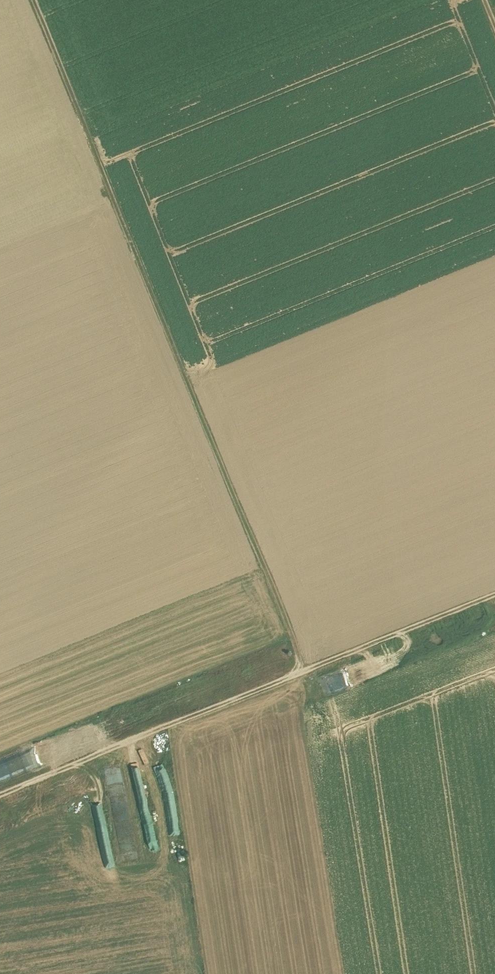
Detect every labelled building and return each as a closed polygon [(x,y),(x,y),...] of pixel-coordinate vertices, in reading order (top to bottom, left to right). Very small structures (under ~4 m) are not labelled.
[(319,693),(369,677),(365,665),(315,680),(319,693)] [(120,765),(104,768),(109,795),(125,792),(120,765)] [(132,770),(146,844),(155,842),(141,768),(132,770)]
